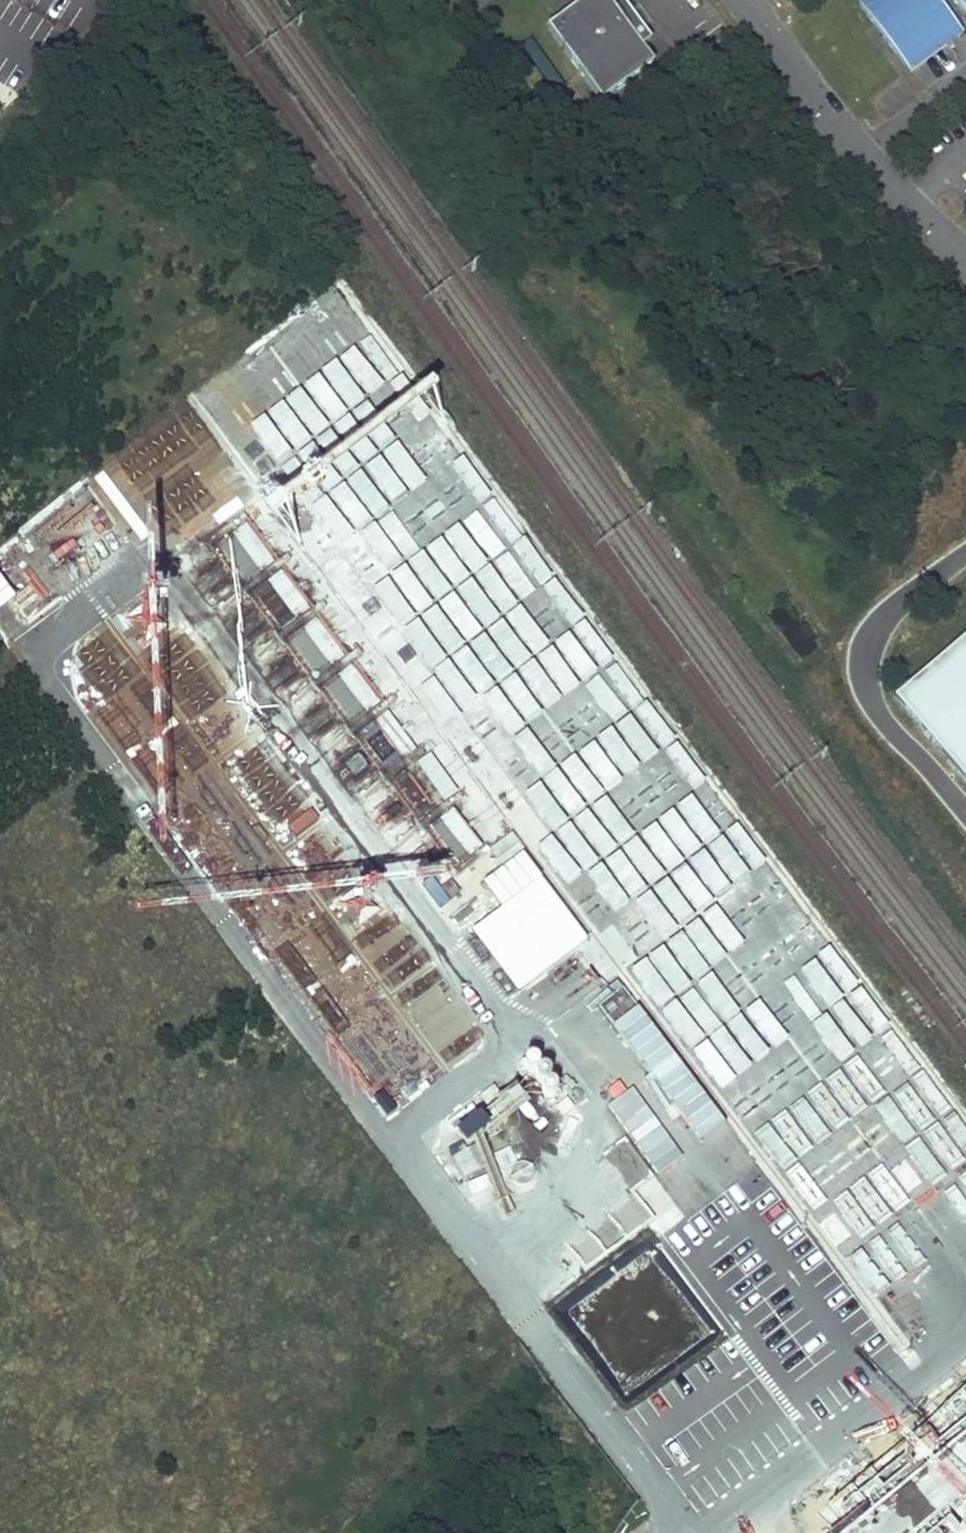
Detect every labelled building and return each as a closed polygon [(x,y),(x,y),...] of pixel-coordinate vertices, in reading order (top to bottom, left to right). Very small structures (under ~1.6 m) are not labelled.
[(604,0),(587,0),(547,29),(602,104),(653,66),(640,49),(650,43),(620,2),(611,8),(604,0)] [(958,28),(937,0),(865,0),(858,5),(905,68),(958,28)] [(965,15),(965,0),(954,0),(965,15)] [(897,697),(965,779),(965,638),(897,697)]
